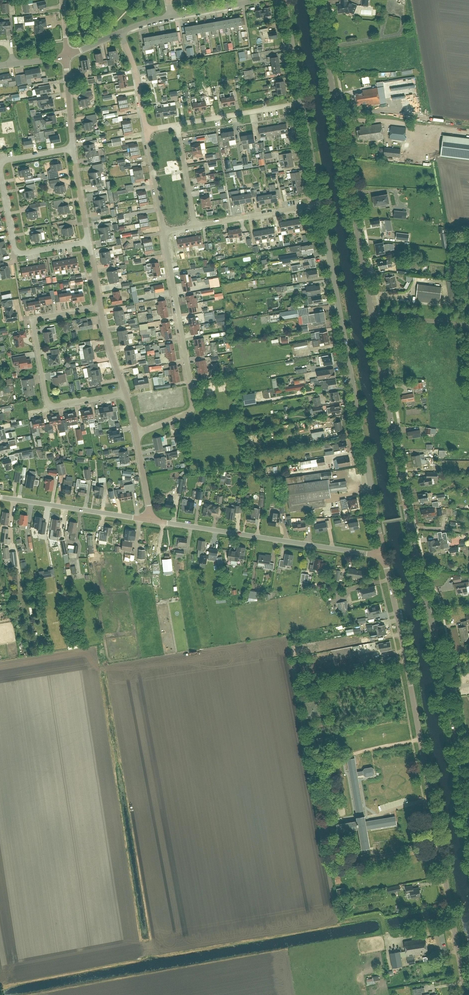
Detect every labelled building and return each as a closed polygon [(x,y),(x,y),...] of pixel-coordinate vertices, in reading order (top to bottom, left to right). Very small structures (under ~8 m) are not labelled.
[(342,4),(339,4),(340,11),(343,11),(343,13),(347,12),(347,13),(349,14),(351,13),(351,11),(355,13),(358,6),(350,3),(349,3),(349,0),(342,0),(342,4)] [(263,17),(262,15),(264,15),(265,17),(266,19),(271,18),(270,16),(271,16),(270,7),(263,8),(264,11),(262,11),(261,10),(255,11),(257,18),(263,17)] [(245,25),(244,18),(240,18),(240,17),(234,18),(236,31),(239,30),(238,26),(241,25),(245,25)] [(46,26),(45,20),(35,21),(36,34),(44,34),(43,29),(42,29),(42,27),(46,26)] [(10,22),(5,22),(0,22),(0,34),(6,33),(6,28),(7,28),(7,29),(11,28),(10,22)] [(192,38),(190,26),(184,27),(186,35),(187,42),(192,41),(192,38)] [(268,28),(262,29),(259,30),(259,33),(262,33),(263,36),(266,36),(266,37),(269,37),(269,39),(277,38),(276,31),(268,32),(268,28)] [(143,38),(144,45),(143,46),(144,51),(151,50),(151,49),(149,37),(143,38)] [(110,60),(107,60),(108,66),(114,65),(113,60),(118,59),(116,51),(109,52),(110,60)] [(96,62),(99,62),(99,65),(104,64),(105,66),(107,66),(106,60),(103,61),(101,53),(95,55),(96,62)] [(279,64),(278,57),(271,58),(271,57),(267,57),(267,62),(271,62),(271,66),(279,64)] [(80,73),(84,72),(84,70),(89,69),(88,60),(81,61),(82,67),(79,68),(80,73)] [(274,74),(280,72),(279,64),(271,66),(272,70),(269,71),(270,75),(274,75),(274,74)] [(37,77),(37,78),(41,78),(40,73),(41,73),(40,69),(39,69),(25,71),(25,74),(20,75),(22,85),(27,84),(27,79),(30,78),(37,77)] [(245,79),(253,78),(252,70),(244,71),(245,79)] [(10,82),(10,86),(16,85),(14,77),(11,78),(10,74),(2,75),(2,76),(0,76),(0,86),(2,86),(2,83),(10,82)] [(118,82),(119,85),(115,86),(115,89),(125,87),(125,86),(127,86),(126,81),(118,82)] [(285,87),(284,81),(275,83),(276,86),(271,87),(272,90),(276,89),(285,87)] [(36,95),(51,92),(50,85),(38,87),(39,89),(35,90),(36,95)] [(273,96),(286,94),(285,87),(276,89),(277,92),(272,93),(273,96)] [(355,94),(357,105),(366,104),(367,106),(380,104),(377,88),(363,90),(363,93),(355,94)] [(90,105),(89,101),(93,98),(91,90),(83,92),(84,98),(84,99),(78,100),(80,107),(82,106),(83,108),(88,107),(87,105),(90,105)] [(223,104),(223,106),(229,105),(227,98),(224,98),(223,94),(220,95),(222,105),(223,104)] [(48,100),(47,95),(28,99),(29,103),(41,101),(42,109),(48,108),(48,107),(53,106),(52,99),(48,100)] [(122,96),(117,97),(119,105),(127,103),(126,97),(123,98),(122,96)] [(194,110),(195,112),(200,111),(199,103),(195,103),(195,99),(192,100),(194,110)] [(168,103),(168,107),(170,116),(177,114),(175,102),(168,103)] [(119,105),(120,112),(125,111),(125,110),(128,109),(127,103),(119,105)] [(168,107),(164,107),(163,104),(161,105),(161,108),(162,108),(163,117),(170,116),(168,107)] [(155,109),(156,118),(163,117),(162,108),(161,108),(157,109),(156,105),(154,106),(155,109)] [(93,124),(97,121),(96,114),(88,116),(89,122),(88,122),(83,123),(84,130),(86,129),(87,131),(92,130),(91,128),(94,128),(93,124)] [(51,124),(51,123),(56,122),(55,115),(47,116),(47,118),(44,118),(46,125),(51,124)] [(34,116),(31,116),(34,133),(40,132),(39,128),(38,128),(36,121),(35,121),(34,116)] [(127,120),(122,121),(123,128),(132,127),(130,121),(127,121),(127,120)] [(289,136),(287,124),(279,125),(281,134),(286,133),(286,137),(289,136)] [(360,127),(360,130),(357,131),(359,139),(364,138),(365,140),(369,140),(370,141),(383,139),(381,124),(360,127)] [(274,136),(275,135),(279,135),(279,138),(282,137),(281,134),(279,125),(273,127),(274,136)] [(391,126),(390,139),(404,141),(406,128),(391,126)] [(123,128),(124,136),(129,135),(129,134),(133,133),(132,127),(123,128)] [(267,137),(268,137),(272,136),(273,139),(275,139),(275,135),(274,136),(273,127),(266,128),(267,137)] [(266,128),(259,129),(260,138),(265,137),(266,140),(268,140),(268,137),(267,137),(266,128)] [(54,130),(44,132),(45,139),(50,138),(51,143),(60,141),(59,135),(55,136),(54,130)] [(236,144),(234,131),(228,132),(229,141),(230,145),(236,144)] [(224,147),(227,146),(230,145),(229,141),(228,132),(222,134),(224,147)] [(256,148),(254,134),(247,136),(249,144),(252,143),(253,148),(256,148)] [(23,142),(24,148),(33,146),(32,141),(35,140),(34,136),(28,137),(29,141),(23,142)] [(244,150),(250,149),(249,144),(247,136),(241,137),(244,150)] [(468,159),(468,139),(443,136),(440,155),(468,159)] [(89,141),(90,144),(89,144),(84,145),(85,151),(95,149),(95,146),(98,146),(97,140),(89,141)] [(127,148),(129,148),(130,152),(139,150),(138,144),(134,144),(134,143),(122,145),(123,150),(127,149),(127,148)] [(197,144),(192,145),(193,151),(202,150),(200,143),(197,143),(197,144)] [(384,148),(383,156),(399,157),(400,149),(384,148)] [(85,151),(86,157),(91,156),(92,157),(93,162),(100,161),(98,152),(96,153),(95,149),(85,151)] [(136,157),(140,156),(139,150),(130,152),(131,159),(136,158),(136,157)] [(293,160),(292,153),(283,154),(283,159),(280,159),(281,162),(284,161),(293,160)] [(281,166),(282,169),(294,167),(293,160),(284,161),(285,166),(281,166)] [(61,163),(58,164),(58,162),(53,163),(53,164),(50,165),(51,169),(48,171),(49,179),(57,177),(56,171),(62,170),(61,163)] [(94,172),(89,173),(90,179),(100,177),(100,174),(103,171),(102,164),(94,165),(95,171),(94,172)] [(20,177),(25,176),(26,177),(27,179),(33,178),(33,175),(30,175),(29,169),(26,169),(26,167),(21,168),(21,170),(19,170),(20,177)] [(138,167),(133,168),(134,175),(143,174),(142,167),(138,168),(138,167)] [(201,170),(196,171),(197,177),(206,175),(205,168),(201,169),(201,170)] [(301,179),(300,172),(291,173),(291,178),(288,179),(289,181),(292,181),(292,180),(301,179)] [(134,175),(135,183),(140,182),(140,181),(144,180),(143,174),(134,175)] [(96,184),(97,184),(98,187),(104,186),(103,180),(101,180),(100,177),(90,179),(91,185),(96,184)] [(65,185),(59,185),(58,185),(57,179),(49,180),(50,188),(55,189),(55,193),(58,193),(58,194),(63,193),(63,192),(66,191),(65,185)] [(292,180),(292,181),(293,185),(289,186),(290,188),(293,187),(302,186),(301,179),(292,180)] [(34,197),(33,190),(35,190),(34,184),(31,184),(31,187),(28,187),(29,190),(28,191),(23,192),(24,199),(26,198),(27,200),(32,199),(31,197),(34,197)] [(277,193),(273,194),(272,185),(269,185),(270,190),(270,194),(271,194),(272,203),(278,202),(278,199),(281,199),(279,190),(276,190),(277,193)] [(291,195),(303,193),(302,186),(293,187),(294,192),(291,192),(291,195)] [(253,201),(252,197),(255,197),(254,190),(251,191),(251,193),(248,194),(247,189),(244,190),(245,194),(246,203),(253,201)] [(258,196),(260,205),(266,204),(264,195),(261,196),(260,191),(257,192),(257,189),(254,190),(255,197),(258,196)] [(240,204),(246,203),(245,194),(244,190),(238,191),(239,195),(240,204)] [(271,194),(270,194),(267,195),(266,190),(263,191),(264,195),(266,204),(272,203),(271,194)] [(142,191),(137,192),(138,199),(147,197),(146,191),(142,192),(142,191)] [(234,205),(240,204),(239,195),(238,191),(229,192),(230,198),(233,198),(234,205)] [(206,196),(201,197),(202,203),(211,201),(209,194),(206,195),(206,196)] [(99,196),(100,199),(99,200),(94,201),(95,206),(105,205),(104,201),(107,201),(106,198),(107,198),(107,195),(99,196)] [(373,197),(375,206),(381,205),(381,207),(386,206),(386,204),(389,203),(388,195),(373,197)] [(144,204),(148,204),(147,197),(138,199),(139,206),(145,205),(144,204)] [(62,215),(67,214),(67,212),(69,212),(68,205),(63,206),(62,205),(61,200),(53,201),(54,208),(58,210),(59,213),(62,213),(62,215)] [(102,212),(103,214),(109,213),(108,207),(106,208),(105,205),(95,206),(96,212),(101,211),(102,212)] [(26,212),(27,219),(30,218),(30,220),(35,219),(35,218),(38,217),(37,211),(39,210),(38,207),(35,207),(32,208),(32,211),(26,212)] [(394,210),(394,218),(406,219),(407,211),(394,210)] [(143,215),(138,216),(139,223),(148,222),(147,215),(143,216),(143,215)] [(303,231),(301,219),(294,220),(295,229),(300,228),(300,232),(303,231)] [(295,229),(294,220),(287,221),(288,230),(293,230),(293,233),(296,232),(295,229)] [(372,227),(376,226),(376,227),(380,226),(381,232),(386,231),(384,220),(379,221),(379,220),(371,221),(371,222),(371,225),(372,224),(372,227)] [(287,221),(280,223),(281,232),(286,231),(287,234),(289,234),(288,230),(287,221)] [(104,224),(105,226),(104,227),(99,228),(100,234),(110,232),(109,226),(111,226),(111,222),(104,224)] [(138,231),(141,231),(146,230),(146,228),(149,228),(148,222),(139,223),(140,227),(138,228),(138,231)] [(67,228),(66,228),(65,225),(59,226),(59,229),(62,229),(63,236),(66,235),(66,237),(71,236),(70,234),(73,234),(72,227),(67,228)] [(277,240),(274,228),(267,229),(269,238),(273,238),(274,241),(277,240)] [(36,230),(36,233),(30,234),(31,241),(34,241),(34,242),(39,242),(39,240),(42,239),(40,233),(43,232),(42,229),(36,230)] [(241,231),(240,229),(235,230),(236,237),(239,237),(240,241),(243,240),(241,230),(241,231)] [(262,239),(267,239),(267,242),(270,242),(269,238),(267,229),(261,231),(262,239)] [(261,231),(254,232),(255,241),(260,240),(260,243),(262,243),(263,243),(262,239),(261,231)] [(114,241),(113,237),(113,234),(111,235),(110,232),(100,234),(101,240),(106,239),(107,239),(108,242),(114,241)] [(203,244),(202,235),(195,236),(197,246),(198,245),(202,245),(202,248),(205,248),(204,244),(203,244)] [(197,246),(195,236),(190,237),(191,247),(192,246),(196,246),(196,249),(199,249),(198,245),(197,246)] [(191,247),(190,237),(184,238),(185,248),(186,247),(190,247),(190,250),(193,250),(192,246),(191,247)] [(184,238),(178,239),(179,249),(184,248),(184,251),(187,251),(186,247),(185,248),(184,238)] [(134,244),(135,248),(144,247),(143,247),(152,245),(151,239),(148,240),(147,239),(142,240),(143,245),(141,245),(141,243),(134,244)] [(388,244),(383,244),(383,243),(375,244),(377,254),(385,253),(384,251),(389,250),(388,244)] [(150,252),(153,252),(152,245),(143,247),(144,247),(145,254),(150,253),(150,252)] [(314,252),(313,249),(313,245),(302,247),(302,245),(291,247),(292,252),(300,251),(300,252),(303,252),(304,255),(307,254),(306,253),(314,252)] [(109,251),(100,253),(101,259),(111,257),(110,254),(113,254),(113,250),(109,251)] [(78,267),(77,258),(71,259),(72,268),(73,268),(77,268),(77,271),(80,270),(79,267),(78,267)] [(306,268),(317,266),(315,258),(304,260),(304,264),(292,266),(293,271),(306,269),(306,268)] [(72,268),(71,259),(65,260),(66,269),(67,269),(71,269),(71,272),(74,271),(73,268),(72,268)] [(65,260),(59,261),(60,270),(62,270),(65,270),(65,273),(68,272),(67,269),(66,269),(65,260)] [(387,267),(387,265),(392,264),(391,260),(386,261),(386,260),(378,262),(380,268),(387,267)] [(59,261),(53,262),(54,272),(59,271),(60,274),(62,274),(62,270),(60,270),(59,261)] [(10,278),(10,274),(11,273),(10,270),(9,270),(8,266),(4,266),(3,263),(0,263),(0,270),(2,279),(10,278)] [(46,273),(45,264),(39,265),(40,274),(41,274),(45,273),(45,276),(48,276),(47,272),(46,273)] [(40,274),(39,265),(33,266),(34,275),(36,275),(39,274),(40,277),(42,277),(41,274),(40,274)] [(36,278),(36,275),(34,275),(33,266),(27,267),(29,276),(30,276),(33,275),(34,279),(36,278)] [(21,268),(22,277),(27,276),(28,280),(30,279),(30,276),(29,276),(27,267),(21,268)] [(116,270),(107,272),(108,278),(118,276),(117,273),(121,273),(120,269),(116,270)] [(152,270),(152,273),(148,274),(149,277),(159,275),(159,274),(161,274),(160,269),(152,270)] [(318,276),(317,270),(304,272),(305,275),(305,277),(307,276),(308,278),(318,276)] [(387,284),(388,289),(396,287),(394,276),(393,273),(387,274),(387,277),(386,277),(387,282),(386,282),(387,284)] [(191,277),(188,277),(188,274),(181,275),(182,283),(192,281),(191,277)] [(192,286),(192,281),(182,283),(184,291),(191,290),(190,287),(192,286)] [(163,284),(150,287),(151,293),(164,291),(163,284)] [(441,287),(418,284),(416,301),(439,304),(441,287)] [(321,293),(320,285),(316,286),(315,285),(306,286),(308,296),(316,295),(316,294),(321,293)] [(71,295),(70,292),(67,293),(66,289),(64,289),(66,301),(72,300),(71,295)] [(46,305),(52,304),(51,298),(55,298),(54,290),(49,291),(50,296),(47,296),(46,293),(44,293),(46,305)] [(78,302),(84,301),(83,293),(79,294),(78,290),(76,290),(78,302)] [(122,303),(121,296),(120,296),(119,291),(113,292),(114,297),(111,298),(112,305),(122,303)] [(197,298),(194,298),(194,295),(187,296),(188,304),(197,303),(197,298)] [(308,299),(309,304),(313,303),(313,304),(318,303),(322,302),(321,295),(306,298),(307,299),(308,299)] [(32,298),(30,298),(31,302),(27,303),(27,299),(23,300),(24,306),(27,306),(28,311),(35,310),(32,298)] [(35,310),(41,309),(40,306),(39,301),(35,301),(35,298),(32,298),(35,310)] [(156,305),(157,310),(167,308),(165,300),(158,301),(159,305),(156,305)] [(198,308),(197,303),(188,304),(190,313),(197,312),(196,308),(198,308)] [(13,312),(12,307),(5,308),(6,314),(5,314),(6,322),(10,321),(10,322),(11,322),(13,322),(14,321),(13,321),(18,320),(16,312),(13,312)] [(315,313),(309,314),(308,307),(297,309),(297,310),(280,312),(282,319),(299,316),(299,317),(302,316),(303,324),(306,323),(306,324),(307,324),(307,323),(310,323),(314,322),(314,326),(320,325),(320,324),(322,324),(324,324),(326,322),(325,320),(326,320),(324,312),(315,313)] [(158,315),(160,314),(161,318),(168,317),(167,308),(157,310),(158,315)] [(123,310),(114,311),(115,318),(130,316),(129,313),(124,314),(123,310)] [(115,318),(116,325),(125,324),(125,319),(130,318),(130,316),(115,318)] [(198,320),(196,320),(195,317),(188,318),(190,326),(199,325),(198,320)] [(93,328),(91,321),(87,322),(87,318),(75,320),(76,324),(79,323),(80,330),(93,328)] [(160,327),(161,331),(170,330),(169,322),(162,323),(163,326),(160,327)] [(147,323),(139,325),(141,335),(152,333),(151,331),(151,328),(148,329),(147,323)] [(200,330),(199,325),(190,326),(191,335),(198,333),(198,330),(200,330)] [(44,336),(45,342),(53,341),(52,334),(55,334),(54,327),(47,328),(48,332),(43,333),(44,336)] [(126,330),(118,331),(119,338),(133,336),(133,333),(127,334),(126,330)] [(162,336),(164,336),(165,339),(172,338),(170,330),(161,331),(162,336)] [(18,335),(14,336),(16,347),(24,346),(22,338),(26,337),(25,331),(18,332),(18,335)] [(119,338),(120,345),(129,344),(128,340),(134,339),(133,336),(119,338)] [(330,341),(329,341),(328,336),(316,339),(317,340),(312,340),(314,347),(320,346),(320,344),(324,343),(325,345),(330,344),(330,341)] [(194,340),(196,348),(205,346),(204,338),(194,340)] [(308,341),(294,344),(295,350),(309,348),(308,341)] [(164,348),(165,353),(174,352),(173,343),(166,344),(166,348),(164,348)] [(80,351),(83,350),(84,354),(94,352),(92,346),(86,348),(85,344),(79,346),(80,351)] [(206,351),(205,346),(196,348),(197,356),(204,355),(204,351),(206,351)] [(48,356),(50,366),(60,364),(58,354),(59,354),(59,349),(51,350),(52,355),(48,356)] [(134,349),(125,351),(126,358),(141,355),(140,353),(135,354),(134,349)] [(88,360),(95,359),(94,352),(84,354),(84,358),(82,359),(83,364),(89,363),(88,360)] [(166,358),(168,358),(169,361),(176,360),(174,352),(165,353),(166,358)] [(126,358),(128,365),(136,363),(136,359),(141,358),(141,355),(126,358)] [(328,355),(319,357),(321,366),(324,365),(324,366),(333,364),(332,356),(329,357),(328,355)] [(27,367),(31,367),(30,359),(26,360),(25,356),(13,358),(14,366),(19,365),(20,369),(24,368),(24,369),(28,368),(27,367)] [(206,363),(204,364),(203,360),(196,361),(198,370),(207,368),(206,363)] [(168,370),(169,375),(178,373),(177,365),(170,366),(170,370),(168,370)] [(88,373),(91,373),(92,377),(101,375),(100,369),(93,370),(93,367),(87,368),(88,373)] [(208,373),(207,368),(198,370),(199,378),(206,377),(205,373),(208,373)] [(329,378),(335,377),(335,372),(334,372),(333,369),(317,372),(319,379),(329,378)] [(62,371),(55,372),(55,376),(56,375),(56,377),(52,378),(53,386),(59,384),(59,383),(66,381),(65,374),(63,374),(62,371)] [(143,379),(142,373),(140,374),(142,388),(149,387),(148,378),(143,379)] [(170,380),(172,379),(172,383),(179,381),(178,373),(169,375),(170,380)] [(134,380),(135,389),(142,388),(140,374),(137,374),(138,380),(134,380)] [(96,382),(103,381),(101,375),(92,377),(92,378),(92,381),(90,381),(89,381),(90,386),(96,385),(96,382)] [(153,377),(155,386),(164,384),(163,378),(163,376),(159,376),(155,377),(153,377)] [(25,396),(34,394),(33,387),(32,388),(31,385),(35,385),(34,378),(22,380),(23,387),(26,386),(27,390),(24,390),(25,396)] [(325,390),(329,389),(337,388),(336,379),(327,381),(323,381),(314,382),(315,385),(316,386),(318,386),(319,385),(324,384),(324,386),(323,386),(322,387),(323,389),(324,389),(325,390)] [(284,391),(290,390),(302,388),(302,387),(305,387),(304,384),(290,386),(283,387),(276,389),(276,392),(284,391)] [(339,400),(338,392),(330,393),(332,401),(339,400)] [(253,393),(241,395),(243,405),(255,403),(253,393)] [(403,397),(402,397),(402,401),(403,401),(404,402),(414,400),(413,394),(403,395),(403,397)] [(107,416),(110,415),(111,420),(117,419),(116,412),(113,412),(111,405),(105,406),(107,416)] [(105,421),(104,417),(107,416),(105,406),(99,408),(101,414),(97,415),(99,422),(105,421)] [(340,407),(339,406),(331,407),(327,408),(328,414),(332,413),(332,415),(341,413),(341,412),(341,407),(340,407)] [(70,425),(69,422),(72,422),(70,413),(65,414),(66,421),(63,421),(64,428),(65,430),(68,430),(67,426),(70,425)] [(65,430),(64,428),(63,421),(60,422),(59,415),(54,416),(55,424),(58,424),(60,433),(65,431),(65,430)] [(54,416),(48,417),(50,424),(47,424),(48,431),(51,430),(51,429),(53,429),(52,425),(55,424),(54,416)] [(44,425),(43,417),(37,418),(39,427),(42,427),(43,430),(45,430),(45,432),(48,432),(48,431),(47,424),(44,425)] [(37,418),(32,419),(33,427),(31,427),(32,433),(35,433),(34,432),(37,431),(36,428),(39,427),(37,418)] [(337,431),(343,430),(341,422),(335,423),(336,428),(330,429),(331,433),(337,432),(337,431)] [(114,442),(124,440),(123,432),(117,433),(116,430),(108,431),(110,439),(113,438),(114,442)] [(311,433),(313,441),(326,438),(324,430),(311,433)] [(420,430),(407,432),(409,438),(421,436),(420,430)] [(166,449),(166,447),(163,448),(161,437),(154,438),(156,449),(158,449),(159,452),(166,451),(166,449)] [(10,446),(16,445),(15,439),(8,441),(9,444),(0,446),(0,450),(1,454),(11,451),(10,446)] [(348,448),(347,442),(333,445),(334,450),(348,448)] [(115,454),(117,455),(119,455),(119,458),(128,456),(127,451),(121,452),(121,449),(112,450),(113,453),(115,453),(115,454)] [(172,453),(167,454),(168,460),(173,459),(173,458),(179,457),(178,452),(172,453)] [(12,464),(11,461),(15,460),(15,457),(14,454),(9,455),(10,459),(2,460),(4,466),(5,466),(6,470),(12,469),(11,465),(12,464)] [(119,458),(120,461),(117,461),(118,467),(124,466),(123,463),(129,461),(128,456),(119,458)] [(162,458),(155,459),(157,466),(161,465),(162,468),(167,468),(165,457),(162,458)] [(349,457),(346,458),(346,457),(338,459),(339,467),(351,465),(349,457)] [(422,465),(428,464),(427,460),(425,460),(425,457),(423,458),(420,458),(420,459),(417,459),(418,460),(413,461),(414,467),(422,465)] [(326,464),(325,458),(298,462),(299,469),(301,468),(301,469),(312,467),(326,464)] [(59,475),(66,473),(64,463),(57,464),(59,475)] [(303,476),(286,478),(291,510),(326,506),(325,498),(331,497),(330,493),(348,490),(346,481),(329,484),(328,479),(322,480),(332,478),(331,472),(303,476)] [(420,478),(422,486),(428,485),(428,486),(433,485),(431,477),(433,477),(434,478),(437,478),(437,473),(427,473),(427,477),(425,477),(420,478)] [(27,475),(26,486),(33,488),(33,485),(38,486),(39,480),(35,480),(36,476),(27,475)] [(46,483),(45,489),(52,491),(54,480),(47,479),(45,479),(45,483),(46,483)] [(70,493),(72,481),(64,480),(62,492),(70,493)] [(76,486),(76,491),(79,491),(78,494),(86,496),(87,484),(80,483),(77,483),(76,486)] [(133,484),(126,485),(123,485),(126,500),(132,498),(131,492),(134,491),(133,484)] [(95,493),(95,497),(102,498),(104,487),(103,487),(104,485),(99,485),(99,487),(95,486),(94,493),(95,493)] [(118,495),(120,501),(126,500),(123,485),(121,486),(121,489),(115,490),(116,495),(118,495)] [(201,499),(202,491),(193,490),(192,498),(201,499)] [(420,501),(428,500),(428,497),(432,496),(431,492),(427,493),(419,494),(420,501)] [(168,501),(167,500),(166,507),(173,508),(174,501),(173,501),(173,497),(169,497),(168,501)] [(358,507),(357,498),(346,500),(346,498),(341,499),(343,510),(358,507)] [(186,512),(193,513),(195,506),(194,506),(195,503),(188,502),(187,505),(183,504),(182,510),(186,511),(186,512)] [(205,503),(203,515),(207,515),(207,516),(209,516),(210,516),(211,516),(212,512),(218,513),(219,506),(213,505),(213,504),(205,503)] [(232,505),(231,508),(227,507),(227,512),(228,512),(227,518),(234,519),(236,512),(239,512),(240,506),(232,505)] [(249,514),(248,521),(255,523),(256,518),(259,518),(260,508),(251,507),(250,515),(249,514)] [(421,510),(423,517),(426,516),(426,518),(436,516),(434,507),(430,508),(424,509),(424,510),(421,510)] [(340,514),(339,508),(331,509),(332,516),(340,514)] [(0,522),(0,524),(8,525),(9,523),(9,517),(10,513),(2,512),(2,516),(1,516),(0,522)] [(269,524),(276,526),(276,521),(279,522),(281,514),(272,512),(271,518),(270,518),(269,524)] [(19,524),(20,524),(19,528),(26,529),(26,525),(27,525),(28,520),(27,520),(28,515),(20,514),(20,519),(19,519),(19,524)] [(38,532),(44,533),(46,522),(43,521),(43,518),(36,517),(36,520),(35,520),(34,524),(35,524),(34,528),(39,528),(38,532)] [(52,524),(49,539),(57,540),(58,536),(60,536),(61,530),(59,530),(60,525),(59,525),(60,520),(53,519),(52,524)] [(310,526),(309,519),(302,520),(302,523),(294,524),(295,530),(299,529),(299,531),(307,529),(306,526),(310,526)] [(316,532),(328,530),(327,528),(331,527),(329,520),(326,521),(326,523),(315,525),(316,532)] [(360,528),(358,521),(349,523),(347,524),(347,528),(350,527),(350,530),(360,528)] [(77,523),(70,522),(69,526),(68,526),(68,532),(71,532),(69,540),(74,541),(75,533),(76,533),(77,527),(76,527),(77,523)] [(111,528),(106,527),(105,533),(100,533),(99,540),(107,541),(108,535),(110,535),(110,531),(112,531),(112,528),(111,528)] [(131,551),(132,542),(134,542),(136,531),(132,530),(126,529),(125,539),(125,541),(123,540),(122,549),(131,551)] [(435,539),(428,540),(429,545),(435,544),(435,546),(440,545),(440,544),(443,544),(448,543),(446,532),(442,533),(441,531),(437,532),(439,540),(435,541),(435,539)] [(159,545),(160,545),(161,540),(158,540),(159,535),(152,534),(149,548),(158,550),(159,545)] [(68,554),(64,537),(60,538),(63,555),(68,554)] [(187,539),(175,537),(174,545),(186,547),(187,539)] [(197,554),(200,554),(199,559),(199,562),(200,562),(203,563),(203,560),(206,560),(207,555),(203,555),(204,550),(205,550),(205,547),(204,547),(205,541),(199,540),(197,549),(198,549),(197,554)] [(48,552),(48,543),(36,543),(36,547),(43,547),(43,552),(48,552)] [(435,544),(429,545),(430,551),(441,549),(444,548),(450,547),(449,543),(448,543),(443,544),(440,544),(440,545),(435,546),(435,544)] [(238,546),(237,552),(234,552),(233,551),(229,550),(228,559),(238,561),(238,558),(244,559),(246,547),(238,546)] [(184,551),(176,550),(174,549),(173,554),(176,554),(175,559),(183,560),(184,551)] [(292,565),(293,555),(285,554),(284,560),(280,560),(279,566),(286,568),(286,564),(292,565)] [(272,556),(268,555),(268,556),(260,555),(258,562),(265,563),(264,568),(273,570),(274,563),(271,563),(272,556)] [(163,571),(172,570),(171,558),(162,559),(163,571)] [(326,563),(322,562),(323,559),(315,558),(314,565),(311,564),(309,570),(315,571),(316,568),(325,570),(326,563)] [(348,568),(347,576),(363,578),(364,571),(354,570),(354,569),(348,568)] [(467,585),(468,585),(468,581),(454,583),(455,587),(458,587),(459,593),(463,592),(464,594),(468,594),(468,593),(467,585)] [(372,595),(377,594),(375,586),(361,589),(363,598),(372,596),(372,595)] [(249,598),(257,599),(258,591),(250,590),(249,598)] [(349,609),(347,600),(337,603),(340,611),(349,609)] [(374,614),(381,613),(379,605),(369,607),(370,613),(367,613),(369,619),(375,617),(374,614)] [(461,622),(462,627),(460,628),(462,641),(468,640),(468,637),(467,626),(466,626),(466,625),(468,624),(468,613),(466,614),(468,621),(461,622)] [(381,635),(387,634),(386,629),(381,630),(381,629),(376,630),(377,631),(370,632),(371,638),(381,636),(381,635)] [(377,649),(381,649),(381,651),(391,649),(390,642),(376,644),(377,649)] [(370,655),(361,657),(362,665),(372,663),(370,655)] [(321,715),(318,701),(305,703),(307,718),(321,715)] [(367,829),(397,824),(395,816),(366,822),(358,776),(363,775),(366,777),(373,775),(374,773),(374,769),(372,767),(365,769),(363,771),(357,772),(355,758),(348,759),(358,821),(346,823),(337,824),(338,832),(359,828),(362,848),(370,847),(367,829)] [(323,820),(326,835),(334,834),(332,819),(323,820)] [(416,898),(421,897),(419,887),(413,888),(412,885),(405,886),(406,891),(410,890),(411,898),(416,897),(416,898)] [(421,953),(428,951),(425,937),(404,941),(406,951),(400,952),(400,951),(390,953),(393,968),(403,966),(401,957),(407,956),(407,960),(408,965),(416,964),(414,955),(421,954),(421,953)]
